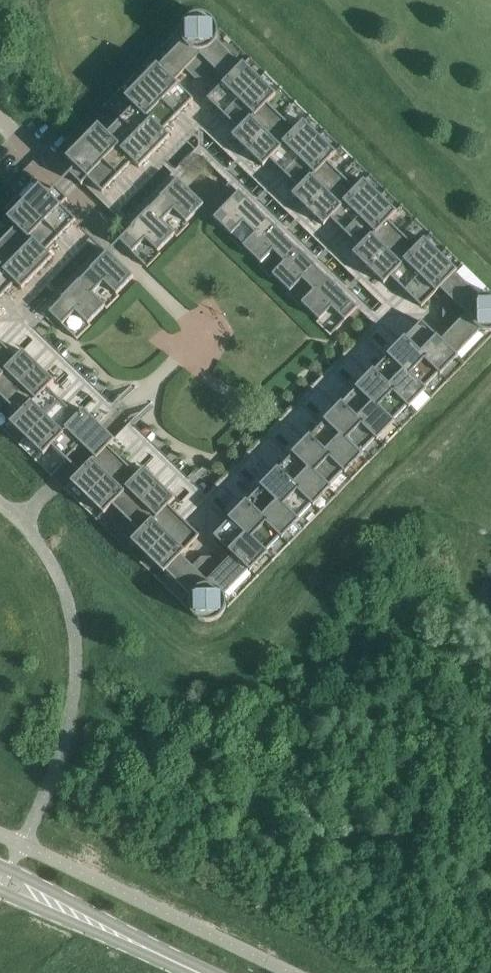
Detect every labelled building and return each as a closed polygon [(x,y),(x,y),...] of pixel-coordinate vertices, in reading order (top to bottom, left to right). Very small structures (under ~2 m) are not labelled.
[(192,100),(200,92),(200,14),(196,14),(193,15),(190,16),(188,18),(185,20),(183,23),(182,26),(181,29),(180,29),(179,28),(150,58),(149,58),(192,100)] [(202,14),(200,14),(200,92),(209,101),(251,57),(250,57),(249,57),(219,28),(218,29),(216,25),(215,23),(213,20),(210,18),(207,16),(204,14),(202,14)] [(209,101),(224,116),(266,72),(265,72),(251,59),(251,58),(251,57),(209,101)] [(177,116),(192,100),(149,58),(148,60),(135,74),(135,73),(134,74),(177,116)] [(267,73),(266,72),(224,116),(238,130),(239,131),(281,87),(280,87),(267,74),(267,73)] [(120,89),(119,89),(162,131),(163,131),(177,116),(134,74),(133,75),(120,89)] [(247,152),(254,145),(296,102),(295,101),(282,89),(282,88),(281,87),(239,131),(238,130),(232,136),(247,152)] [(163,131),(162,131),(119,89),(118,91),(106,104),(105,103),(105,104),(155,153),(170,137),(163,131)] [(297,103),(296,102),(254,145),(247,152),(263,167),(270,160),(269,159),(311,116),(310,115),(309,115),(297,103)] [(91,118),(91,119),(134,161),(132,162),(139,169),(155,153),(105,104),(104,105),(104,106),(92,118),(91,118)] [(270,160),(284,174),(326,131),(325,130),(311,117),(312,117),(311,116),(269,159),(270,160)] [(119,176),(132,162),(134,161),(91,119),(89,120),(90,120),(76,134),(76,133),(76,134),(119,176)] [(327,132),(326,131),(284,174),(299,188),(300,189),(342,146),(341,145),(340,146),(327,132)] [(81,185),(88,179),(102,193),(119,176),(76,134),(74,135),(75,136),(61,150),(61,149),(59,151),(60,153),(60,152),(75,167),(69,173),(81,185)] [(308,210),(315,204),(357,161),(356,160),(355,160),(342,147),(343,147),(342,146),(300,189),(299,188),(292,195),(308,210)] [(357,161),(315,204),(308,210),(324,226),(331,219),(329,218),(371,175),(370,174),(357,162),(357,161)] [(329,218),(331,219),(345,233),(387,190),(386,189),(372,176),(371,175),(329,218)] [(17,194),(16,195),(60,237),(76,220),(61,206),(68,200),(55,187),(49,194),(34,180),(34,179),(33,178),(31,180),(18,194),(17,194)] [(161,197),(150,209),(174,234),(177,237),(189,224),(187,221),(204,204),(177,179),(160,197),(161,197)] [(388,191),(387,190),(345,233),(359,247),(360,248),(402,205),(401,204),(387,191),(388,191)] [(239,191),(238,192),(214,217),(231,234),(228,236),(241,249),(244,247),(243,246),(268,220),(256,209),(257,209),(239,191)] [(2,210),(45,252),(46,252),(60,237),(16,195),(16,196),(3,210),(2,209),(2,210)] [(368,269),(375,262),(417,219),(416,218),(416,219),(403,206),(402,205),(360,248),(359,247),(353,254),(368,269)] [(149,208),(134,224),(132,226),(132,227),(119,240),(147,267),(161,253),(159,251),(174,234),(150,209),(149,208)] [(1,211),(1,212),(0,213),(0,237),(31,267),(38,274),(53,258),(46,252),(45,252),(2,210),(1,211)] [(417,219),(375,262),(368,269),(384,284),(391,277),(390,276),(431,233),(430,233),(418,220),(417,219)] [(268,220),(243,246),(244,247),(260,262),(258,265),(271,277),(273,275),(272,274),(297,249),(285,238),(286,237),(268,220)] [(390,276),(391,277),(405,291),(447,248),(446,248),(432,235),(432,234),(431,233),(390,276)] [(31,267),(0,237),(0,266),(16,282),(15,283),(22,290),(38,274),(31,267)] [(297,248),(297,249),(272,274),(273,275),(289,291),(287,293),(300,306),(302,304),(301,303),(326,277),(315,266),(297,248)] [(448,249),(447,248),(405,291),(421,307),(462,263),(461,263),(448,250),(448,249)] [(134,276),(107,251),(90,269),(91,270),(80,281),(104,306),(107,309),(119,296),(117,293),(134,276)] [(429,314),(490,314),(490,292),(463,265),(463,264),(462,263),(421,307),(429,314)] [(15,283),(16,282),(0,266),(0,296),(1,297),(15,283)] [(316,322),(330,336),(357,308),(344,295),(345,294),(327,277),(326,277),(301,303),(302,304),(318,319),(316,322)] [(62,299),(49,312),(77,339),(91,325),(89,323),(104,306),(80,281),(79,280),(62,298),(62,299)] [(421,323),(464,365),(465,364),(490,337),(490,314),(429,314),(421,323)] [(463,366),(464,365),(421,323),(405,339),(448,381),(449,381),(449,380),(463,366)] [(405,339),(389,356),(432,398),(433,397),(433,396),(447,382),(448,381),(405,339)] [(17,359),(16,358),(2,344),(0,346),(0,377),(17,359)] [(0,377),(0,407),(32,374),(39,367),(23,351),(16,358),(17,359),(0,377)] [(431,399),(432,398),(389,356),(373,372),(416,414),(417,413),(431,398),(431,399)] [(32,374),(0,407),(0,426),(4,430),(5,431),(47,388),(48,389),(54,382),(39,367),(32,374)] [(373,372),(357,388),(401,430),(402,429),(401,429),(415,415),(416,415),(416,414),(373,372)] [(62,403),(48,389),(47,388),(5,431),(5,432),(6,432),(19,445),(20,446),(62,403)] [(400,431),(401,430),(357,388),(341,405),(385,447),(386,446),(385,445),(399,431),(400,431)] [(62,403),(20,446),(21,447),(35,460),(36,461),(78,418),(77,417),(62,403)] [(341,405),(325,421),(369,463),(370,462),(369,462),(384,447),(385,447),(341,405)] [(78,418),(36,461),(36,462),(37,462),(50,474),(50,475),(52,477),(53,475),(52,475),(82,445),(95,457),(106,445),(109,448),(116,441),(100,426),(99,426),(83,410),(77,417),(78,418)] [(309,437),(353,480),(354,479),(353,478),(368,464),(369,463),(325,421),(309,437)] [(309,437),(294,454),(337,496),(338,495),(352,480),(353,480),(309,437)] [(80,504),(81,505),(123,462),(109,448),(106,445),(95,457),(65,487),(64,488),(66,490),(80,504)] [(336,497),(337,496),(294,454),(278,470),(321,512),(322,511),(336,496),(336,497)] [(137,476),(123,462),(81,505),(82,506),(82,505),(95,519),(96,520),(138,477),(137,476)] [(144,469),(137,476),(138,477),(96,520),(97,521),(110,533),(111,534),(153,491),(159,484),(144,469)] [(278,470),(262,486),(305,528),(306,527),(320,513),(321,512),(278,470)] [(159,484),(153,491),(111,534),(112,535),(125,547),(124,547),(126,549),(168,505),(168,506),(175,499),(159,484)] [(304,529),(305,528),(262,486),(246,502),(290,545),(290,544),(290,543),(304,529)] [(246,502),(230,519),(274,561),(275,560),(274,560),(288,545),(289,545),(290,545),(246,502)] [(183,520),(168,506),(168,505),(126,549),(127,549),(140,562),(140,563),(141,563),(183,520)] [(230,519),(215,535),(258,577),(259,576),(273,561),(273,562),(274,561),(230,519)] [(155,578),(156,578),(198,535),(183,520),(141,563),(142,564),(156,577),(155,578)] [(207,543),(198,535),(156,578),(157,579),(158,579),(187,608),(188,607),(189,607),(190,610),(192,613),(193,615),(196,617),(198,619),(201,621),(204,621),(207,622),(207,543)] [(209,622),(212,621),(215,620),(217,619),(220,617),(222,615),(223,612),(225,610),(226,607),(227,607),(228,608),(257,578),(258,577),(215,535),(207,543),(207,622),(209,622)]
